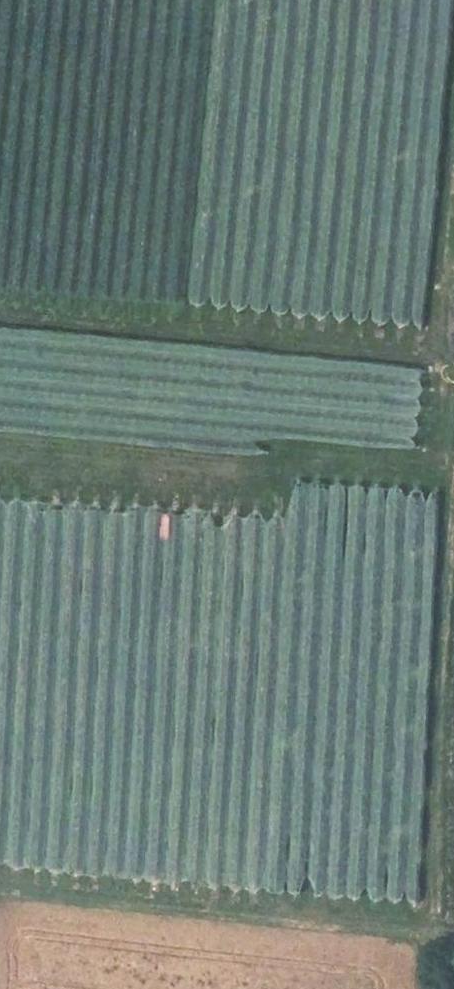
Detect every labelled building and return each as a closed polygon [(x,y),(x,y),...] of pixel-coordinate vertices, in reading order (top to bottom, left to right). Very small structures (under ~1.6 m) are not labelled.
[(92,889),(418,888),(417,765),(243,765),(243,794),(264,794),(264,816),(112,817),(112,833),(244,833),(244,846),(214,846),(214,848),(194,848),(194,852),(150,852),(150,865),(92,865),(92,889)] [(52,872),(54,854),(50,854),(51,834),(67,836),(69,814),(32,810),(33,793),(11,791),(12,774),(0,773),(0,867),(52,872)]
